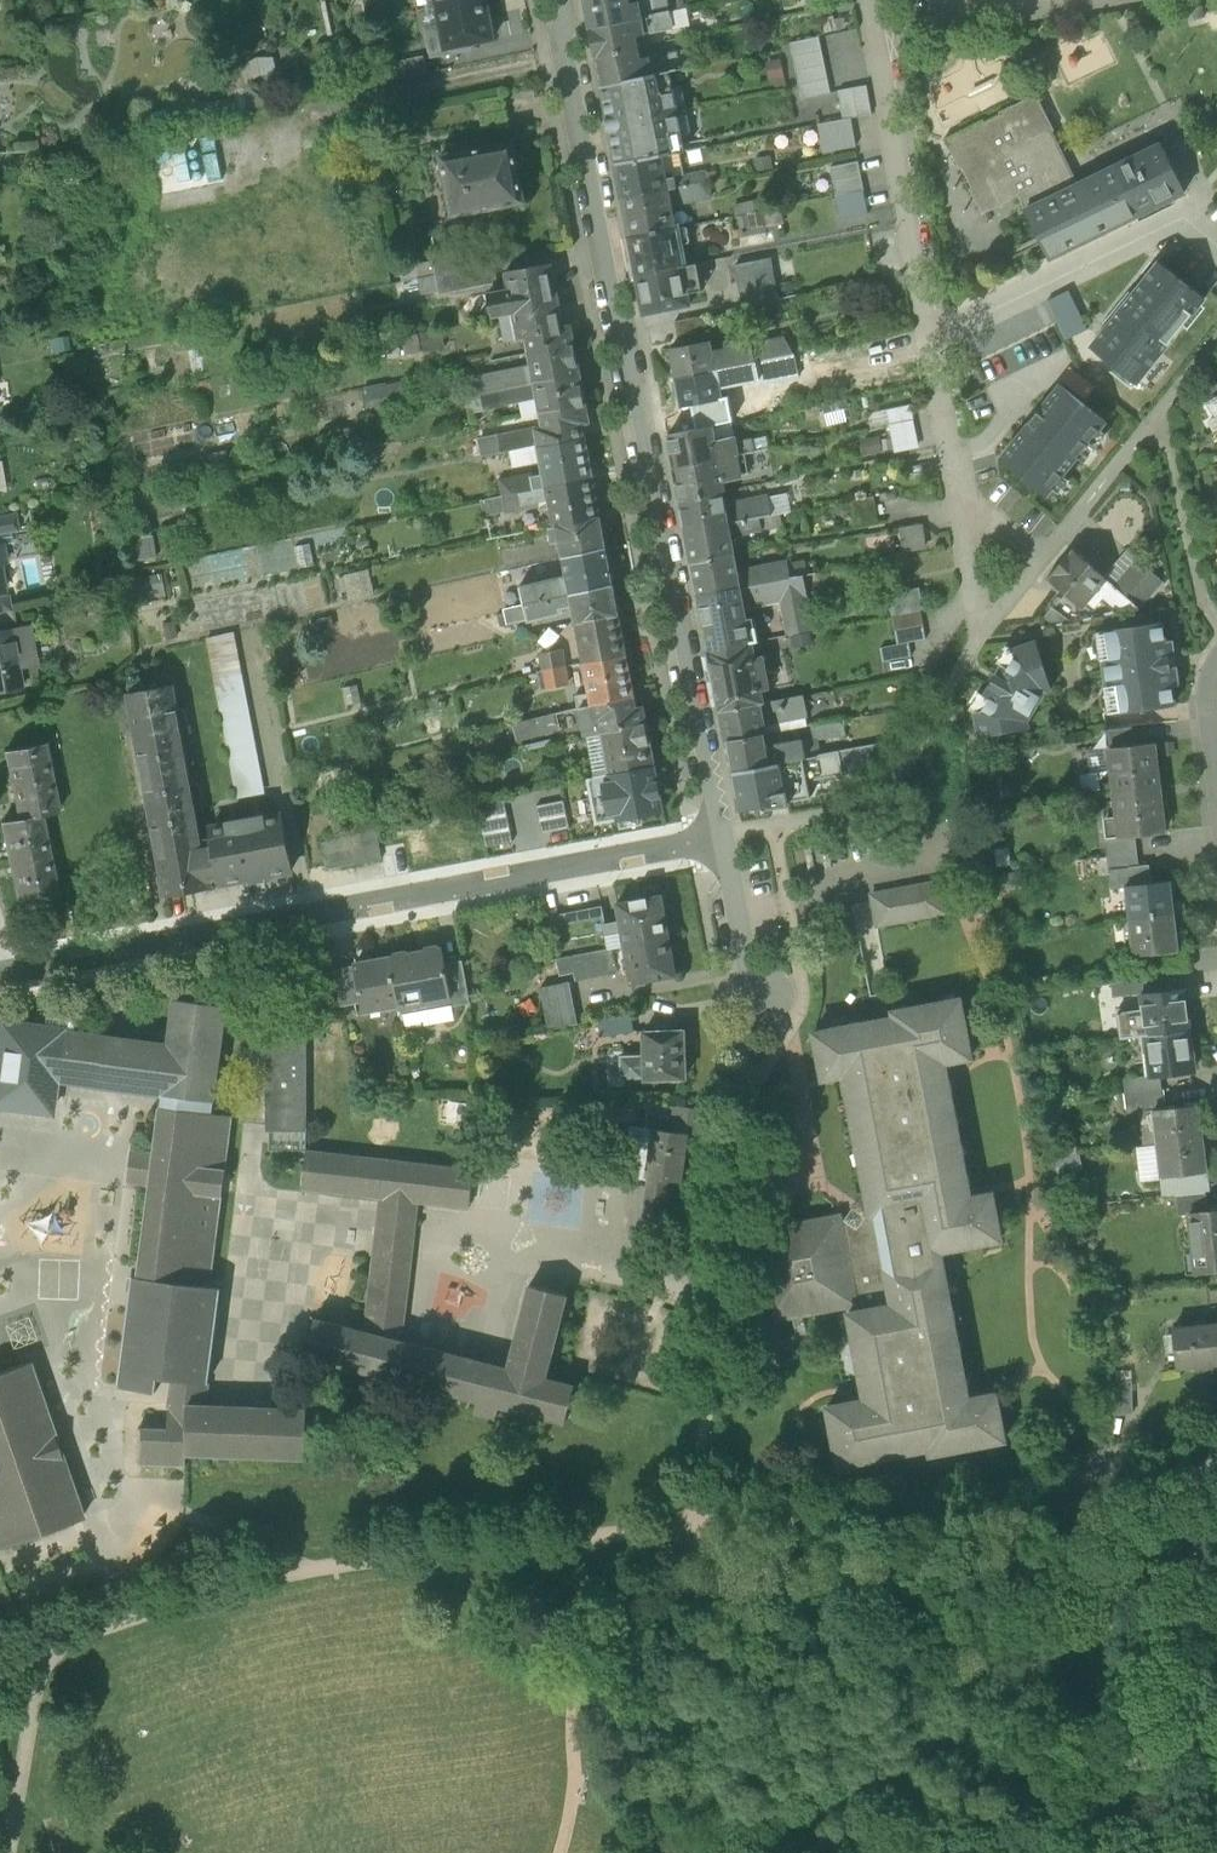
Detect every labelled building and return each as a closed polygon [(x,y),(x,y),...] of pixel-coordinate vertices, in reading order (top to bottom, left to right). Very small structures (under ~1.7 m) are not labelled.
[(487,0),(474,0),(439,7),(442,26),(444,37),(428,40),(432,58),(466,51),(464,45),(494,40),(487,0)] [(636,19),(632,0),(590,0),(586,1),(591,29),(636,19)] [(636,19),(669,12),(667,4),(666,0),(632,0),(636,19)] [(667,4),(669,12),(671,12),(685,9),(684,1),(667,4)] [(669,12),(636,19),(639,36),(674,29),(671,12),(669,12)] [(641,47),(639,36),(636,19),(591,29),(596,57),(641,47)] [(426,29),(428,40),(444,37),(442,26),(426,29)] [(819,38),(791,44),(803,99),(831,93),(819,38)] [(602,86),(654,75),(650,58),(644,59),(641,47),(596,57),(602,86)] [(678,52),(650,58),(654,75),(670,71),(682,69),(678,52)] [(395,62),(399,79),(427,73),(424,56),(395,62)] [(226,74),(231,91),(249,87),(245,70),(226,74)] [(670,71),(654,75),(602,86),(606,105),(607,105),(610,117),(608,118),(611,133),(613,132),(615,145),(613,145),(617,165),(661,156),(662,157),(681,153),(685,152),(670,71)] [(867,85),(839,91),(844,120),(849,119),(873,115),(867,85)] [(969,189),(982,215),(1019,197),(1026,211),(1055,197),(1029,144),(1053,132),(1056,131),(1037,94),(1000,113),(1001,115),(984,123),(983,121),(946,140),(960,170),(962,169),(971,188),(969,189)] [(167,104),(171,126),(235,113),(233,100),(224,102),(214,103),(202,103),(196,101),(187,100),(174,102),(167,104)] [(822,124),(827,150),(854,145),(849,119),(844,120),(822,124)] [(1079,185),(1053,132),(1029,144),(1055,197),(1079,185)] [(521,152),(515,149),(514,143),(491,147),(490,138),(445,146),(446,156),(442,157),(454,215),(525,202),(519,170),(523,166),(525,160),(521,152)] [(1050,259),(1142,214),(1186,192),(1162,144),(1079,185),(1055,197),(1026,211),(1025,211),(1050,259)] [(662,157),(666,179),(674,178),(675,179),(685,177),(681,153),(662,157)] [(623,199),(668,190),(666,179),(662,157),(661,156),(617,165),(623,199)] [(831,168),(837,196),(864,191),(859,162),(831,168)] [(675,179),(676,189),(708,182),(706,173),(685,177),(675,179)] [(674,178),(666,179),(668,190),(676,189),(675,179),(674,178)] [(676,189),(668,190),(671,206),(711,198),(708,182),(676,189)] [(675,228),(671,206),(668,190),(623,199),(631,237),(675,228)] [(868,214),(864,191),(837,196),(835,196),(840,220),(868,214)] [(749,214),(751,226),(765,224),(763,211),(749,214)] [(631,237),(638,275),(683,267),(675,228),(631,237)] [(736,265),(745,307),(746,307),(779,300),(770,258),(736,265)] [(443,273),(447,293),(498,283),(494,262),(443,273)] [(1204,300),(1159,263),(1092,346),(1138,383),(1204,300)] [(683,267),(688,293),(703,291),(697,264),(683,267)] [(507,273),(509,290),(515,314),(560,305),(552,265),(507,273)] [(688,293),(683,267),(638,275),(645,314),(690,306),(688,293)] [(441,294),(447,293),(443,273),(436,274),(441,294)] [(880,279),(851,284),(855,300),(883,294),(880,279)] [(501,316),(515,314),(509,290),(488,294),(493,318),(501,316)] [(1070,291),(1048,301),(1067,340),(1089,330),(1070,291)] [(527,338),(530,354),(575,346),(571,326),(564,328),(560,305),(515,314),(501,316),(504,333),(517,331),(519,340),(527,338)] [(750,325),(746,307),(745,307),(728,311),(732,329),(750,325)] [(676,322),(679,337),(708,330),(705,316),(676,322)] [(402,338),(406,355),(422,352),(419,335),(402,338)] [(782,337),(752,343),(756,363),(786,356),(782,337)] [(716,370),(756,363),(752,343),(751,338),(725,343),(726,349),(712,352),(716,370)] [(677,378),(716,370),(712,352),(710,341),(672,349),(677,378)] [(530,354),(532,366),(536,383),(581,375),(575,346),(530,354)] [(798,377),(798,376),(794,354),(786,356),(756,363),(759,380),(767,384),(798,377)] [(756,363),(716,370),(720,388),(733,385),(759,380),(756,363)] [(484,394),(536,383),(532,366),(494,374),(490,378),(481,380),(484,394)] [(722,399),(720,388),(716,370),(677,378),(683,407),(692,405),(722,399)] [(581,375),(536,383),(538,397),(541,413),(586,405),(581,375)] [(759,380),(733,385),(736,403),(763,397),(759,380)] [(485,409),(538,397),(536,383),(484,394),(482,395),(485,409)] [(1001,459),(1047,496),(1106,422),(1061,385),(1039,412),(1038,411),(1029,422),(1030,423),(1001,459)] [(363,392),(368,413),(394,408),(389,386),(363,392)] [(785,405),(793,409),(804,407),(803,399),(791,393),(785,405)] [(1216,397),(1207,403),(1216,419),(1210,422),(1216,432),(1216,431),(1216,397)] [(722,399),(692,405),(696,430),(713,426),(730,422),(734,422),(729,398),(722,399)] [(851,412),(848,400),(824,405),(827,417),(846,413),(851,412)] [(896,451),(920,446),(912,404),(888,409),(891,424),(896,451)] [(540,445),(584,436),(582,424),(590,422),(586,405),(541,413),(544,427),(536,429),(540,445)] [(891,424),(888,409),(869,413),(872,428),(891,424)] [(846,413),(827,417),(829,427),(848,423),(846,413)] [(716,439),(733,436),(730,422),(713,426),(716,439)] [(675,468),(719,459),(717,449),(716,439),(713,426),(696,430),(668,435),(675,468)] [(481,440),(484,457),(540,445),(536,429),(481,440)] [(546,479),(547,486),(592,477),(584,436),(540,445),(546,479)] [(716,439),(717,449),(735,445),(733,436),(716,439)] [(882,436),(862,439),(864,455),(884,453),(882,436)] [(750,442),(752,452),(769,449),(767,439),(750,442)] [(750,442),(735,445),(737,456),(752,452),(750,442)] [(719,459),(737,456),(735,445),(717,449),(719,459)] [(740,475),(739,467),(737,456),(719,459),(723,478),(740,475)] [(725,491),(723,478),(719,459),(675,468),(681,500),(723,492),(725,491)] [(501,480),(504,496),(521,492),(547,486),(546,479),(534,481),(533,477),(529,475),(501,480)] [(555,527),(555,528),(600,519),(592,477),(547,486),(549,493),(550,499),(555,527)] [(524,504),(538,501),(537,495),(549,493),(547,486),(521,492),(524,504)] [(538,503),(538,501),(524,504),(521,492),(504,496),(507,512),(535,507),(538,503)] [(687,532),(729,523),(726,507),(723,492),(681,500),(687,532)] [(550,499),(549,493),(537,495),(538,501),(550,499)] [(768,498),(771,515),(781,513),(790,512),(787,495),(768,498)] [(507,512),(504,496),(485,500),(488,516),(507,512)] [(851,501),(855,524),(879,520),(875,497),(851,501)] [(768,498),(726,507),(729,523),(760,517),(771,515),(768,498)] [(18,531),(16,513),(0,516),(0,534),(18,531)] [(760,517),(763,531),(783,527),(781,513),(771,515),(760,517)] [(760,517),(729,523),(732,537),(763,531),(760,517)] [(561,542),(564,557),(606,547),(600,519),(555,528),(550,529),(552,543),(561,542)] [(735,556),(732,537),(729,523),(687,532),(693,564),(735,556)] [(906,551),(929,547),(925,524),(902,528),(906,551)] [(564,557),(568,576),(572,594),(613,584),(606,547),(564,557)] [(1128,550),(1105,578),(1107,580),(1115,587),(1138,560),(1128,550)] [(1084,607),(1087,603),(1107,580),(1105,578),(1075,551),(1051,577),(1084,607)] [(699,596),(741,588),(739,576),(735,556),(693,564),(699,596)] [(1115,587),(1140,609),(1140,608),(1163,582),(1138,560),(1115,587)] [(746,575),(739,576),(741,588),(791,578),(788,564),(788,561),(746,569),(745,571),(746,575)] [(788,564),(791,578),(804,576),(808,575),(805,561),(788,564)] [(368,566),(343,575),(352,600),(377,592),(368,566)] [(136,600),(167,596),(164,572),(133,575),(136,600)] [(525,604),(572,594),(568,576),(521,587),(525,604)] [(791,578),(741,588),(746,610),(781,603),(784,618),(783,618),(786,629),(813,624),(804,576),(791,578)] [(1115,587),(1107,580),(1087,603),(1093,609),(1102,598),(1120,613),(1130,611),(1141,609),(1140,608),(1140,609),(1115,587)] [(613,584),(572,594),(574,604),(577,622),(619,614),(613,584)] [(747,619),(746,610),(741,588),(699,596),(705,627),(706,627),(706,628),(707,628),(708,633),(707,634),(710,651),(754,642),(759,641),(757,627),(756,627),(754,617),(747,619)] [(889,594),(893,617),(921,611),(925,610),(921,588),(889,594)] [(561,608),(574,604),(572,594),(525,604),(529,621),(555,615),(561,610),(561,608)] [(11,611),(8,596),(0,597),(0,613),(11,611)] [(529,621),(525,604),(505,609),(509,625),(529,621)] [(1045,618),(1055,625),(1071,622),(1052,609),(1045,618)] [(11,611),(0,613),(0,627),(16,624),(13,610),(11,611)] [(893,617),(896,631),(924,625),(921,611),(893,617)] [(577,622),(585,664),(626,656),(619,614),(577,622)] [(1114,686),(1119,713),(1176,705),(1173,685),(1179,684),(1172,641),(1166,642),(1163,622),(1106,630),(1110,658),(1103,659),(1108,687),(1114,686)] [(813,624),(786,629),(787,636),(814,631),(813,624)] [(896,631),(898,645),(910,643),(927,639),(924,625),(896,631)] [(21,688),(18,667),(34,664),(28,626),(0,631),(0,691),(21,688)] [(204,639),(233,791),(261,786),(233,633),(204,639)] [(709,651),(721,712),(762,704),(765,704),(763,690),(771,689),(765,656),(757,658),(754,642),(710,651),(709,651)] [(913,657),(910,643),(898,645),(881,648),(882,650),(884,662),(913,657)] [(976,712),(981,737),(1030,728),(1028,721),(1046,691),(1052,689),(1039,647),(1037,643),(1024,647),(1024,646),(1013,650),(1015,657),(1009,668),(1004,665),(985,696),(990,699),(984,710),(976,712)] [(541,654),(544,671),(566,667),(563,651),(541,654)] [(591,693),(593,705),(634,697),(626,656),(585,664),(591,693)] [(569,684),(566,667),(544,671),(547,688),(569,684)] [(130,693),(145,776),(188,768),(172,685),(130,693)] [(578,709),(580,708),(593,705),(591,693),(576,696),(578,709)] [(765,704),(762,704),(766,726),(809,717),(805,696),(765,704)] [(634,697),(593,705),(596,720),(600,719),(603,733),(648,725),(644,708),(636,709),(634,697)] [(767,734),(766,726),(762,704),(721,712),(727,741),(767,734)] [(590,735),(603,733),(600,719),(596,720),(593,705),(580,708),(586,737),(590,735)] [(513,724),(518,740),(561,729),(558,714),(513,724)] [(809,726),(811,739),(847,734),(844,719),(809,726)] [(648,725),(603,733),(609,768),(596,770),(597,777),(655,766),(648,725)] [(809,726),(767,734),(771,752),(777,750),(776,745),(804,740),(804,741),(811,739),(809,726)] [(1106,750),(1110,750),(1110,749),(1134,746),(1132,728),(1104,731),(1106,750)] [(590,735),(596,770),(609,768),(603,733),(590,735)] [(771,752),(767,734),(727,741),(732,771),(773,764),(807,757),(804,741),(804,740),(776,745),(777,750),(771,752)] [(1157,741),(1158,754),(1177,753),(1176,740),(1157,741)] [(1110,749),(1110,750),(1112,764),(1115,793),(1159,788),(1154,743),(1134,746),(1110,749)] [(5,752),(12,786),(51,778),(44,744),(5,752)] [(878,744),(807,757),(807,758),(804,759),(808,782),(862,772),(878,744)] [(1098,766),(1112,764),(1110,750),(1106,750),(1096,751),(1098,766)] [(804,759),(783,763),(790,802),(811,798),(808,782),(804,759)] [(783,763),(733,772),(740,810),(768,805),(769,809),(790,805),(790,802),(783,763)] [(597,777),(589,779),(597,823),(663,811),(655,766),(597,777)] [(199,832),(188,768),(145,776),(158,843),(179,839),(178,835),(199,832)] [(59,813),(51,778),(12,786),(19,819),(19,820),(41,815),(41,816),(59,813)] [(1165,832),(1159,788),(1115,793),(1118,817),(1120,836),(1121,837),(1135,835),(1165,832)] [(477,806),(480,819),(508,814),(505,799),(477,806)] [(537,806),(540,820),(567,814),(564,801),(537,806)] [(480,819),(483,834),(511,828),(508,814),(480,819)] [(570,828),(567,814),(540,820),(543,834),(570,828)] [(2,823),(10,864),(49,856),(41,816),(41,815),(19,820),(19,819),(2,823)] [(214,846),(202,847),(206,868),(209,867),(211,881),(221,879),(222,883),(250,878),(251,882),(265,880),(265,875),(293,870),(283,815),(264,819),(263,821),(260,825),(235,830),(232,827),(231,827),(230,825),(211,829),(213,837),(214,846)] [(1107,837),(1120,836),(1118,817),(1105,819),(1107,837)] [(514,842),(511,828),(483,834),(487,848),(514,842)] [(323,843),(325,871),(381,860),(378,830),(323,843)] [(201,839),(199,832),(178,835),(179,839),(158,843),(164,875),(161,876),(166,897),(213,889),(211,881),(209,867),(206,868),(202,847),(201,839)] [(1107,837),(1109,857),(1137,853),(1135,835),(1121,837),(1120,836),(1107,837)] [(213,837),(201,839),(202,847),(214,846),(213,837)] [(1138,866),(1137,853),(1109,857),(1111,869),(1129,867),(1138,866)] [(58,897),(49,856),(10,864),(19,905),(58,897)] [(1128,902),(1130,918),(1174,912),(1171,881),(1152,883),(1150,865),(1138,866),(1129,867),(1131,885),(1126,886),(1126,888),(1131,887),(1132,901),(1128,902)] [(1129,867),(1111,869),(1110,869),(1112,884),(1117,889),(1126,888),(1126,886),(1131,885),(1129,867)] [(873,895),(879,926),(946,914),(941,883),(873,895)] [(621,922),(625,947),(671,938),(663,896),(618,904),(621,922)] [(564,943),(607,935),(605,924),(606,924),(603,907),(544,918),(549,952),(565,949),(564,943)] [(1178,944),(1174,912),(1130,918),(1123,918),(1126,942),(1133,941),(1134,956),(1147,954),(1169,952),(1169,953),(1175,953),(1181,952),(1180,944),(1178,944)] [(621,922),(606,924),(605,924),(607,935),(609,949),(614,949),(625,947),(621,922)] [(678,976),(671,938),(625,947),(614,949),(617,964),(628,962),(632,984),(678,976)] [(444,949),(391,959),(400,1005),(401,1007),(451,998),(453,998),(447,964),(444,949)] [(617,964),(614,949),(609,949),(571,957),(575,973),(576,981),(619,973),(617,964)] [(1147,954),(1149,970),(1176,966),(1175,953),(1169,953),(1169,952),(1147,954)] [(561,976),(575,973),(571,957),(558,959),(561,976)] [(364,1012),(400,1005),(391,959),(355,965),(356,966),(361,998),(364,1012)] [(451,998),(453,1007),(470,1004),(463,961),(447,964),(453,998),(451,998)] [(334,970),(341,1006),(356,1003),(355,999),(361,998),(356,966),(334,970)] [(1113,984),(1114,997),(1133,995),(1134,996),(1142,995),(1142,993),(1149,993),(1147,979),(1113,984)] [(542,987),(550,1029),(578,1024),(570,982),(542,987)] [(1143,1007),(1147,1035),(1189,1030),(1184,988),(1149,993),(1142,993),(1142,995),(1143,1007)] [(453,1007),(451,998),(401,1007),(404,1026),(455,1017),(453,1007)] [(170,1044),(61,1030),(54,1080),(165,1095),(163,1107),(208,1113),(210,1100),(214,1101),(227,1005),(175,999),(170,1044)] [(876,1215),(879,1228),(892,1297),(848,1305),(866,1399),(866,1402),(859,1403),(859,1401),(828,1406),(839,1465),(843,1465),(841,1457),(854,1455),(855,1462),(878,1458),(877,1450),(889,1448),(891,1455),(914,1451),(912,1442),(929,1439),(930,1448),(931,1454),(955,1449),(953,1442),(966,1440),(967,1447),(990,1443),(989,1435),(1002,1433),(1003,1440),(1006,1440),(997,1393),(969,1398),(967,1389),(960,1391),(958,1378),(965,1377),(961,1353),(954,1354),(952,1340),(958,1339),(955,1324),(949,1325),(946,1310),(952,1309),(950,1294),(942,1295),(940,1283),(947,1281),(943,1258),(938,1259),(936,1252),(949,1250),(948,1243),(962,1240),(963,1247),(986,1243),(985,1235),(998,1233),(999,1240),(1002,1240),(993,1193),(971,1197),(969,1188),(963,1189),(961,1175),(967,1173),(964,1158),(958,1159),(955,1145),(961,1144),(958,1128),(951,1130),(949,1117),(956,1116),(952,1093),(944,1094),(942,1081),(949,1080),(946,1062),(972,1057),(961,999),(958,999),(960,1007),(947,1009),(946,1002),(910,1009),(911,1015),(897,1018),(896,1011),(895,1011),(896,1017),(894,1018),(896,1026),(879,1029),(878,1021),(862,1024),(864,1030),(832,1036),(831,1030),(815,1033),(824,1079),(845,1075),(846,1085),(853,1084),(855,1098),(849,1099),(852,1114),(859,1113),(862,1125),(854,1127),(859,1150),(865,1149),(868,1163),(862,1164),(864,1180),(872,1178),(874,1191),(867,1192),(871,1216),(876,1215)] [(958,999),(946,1002),(947,1009),(960,1007),(958,999)] [(1121,1038),(1147,1035),(1143,1007),(1118,1010),(1121,1038)] [(910,1009),(896,1011),(897,1018),(911,1015),(910,1009)] [(600,1020),(603,1038),(634,1032),(631,1015),(600,1020)] [(896,1026),(894,1018),(878,1021),(879,1029),(896,1026)] [(54,1080),(61,1030),(61,1028),(0,1020),(0,1108),(50,1114),(54,1080)] [(267,1132),(308,1132),(308,1023),(267,1023),(267,1132)] [(862,1024),(831,1030),(832,1036),(864,1030),(862,1024)] [(1194,1071),(1189,1030),(1147,1035),(1152,1075),(1152,1076),(1161,1075),(1194,1071)] [(646,1075),(646,1079),(686,1078),(685,1031),(645,1032),(646,1058),(646,1075)] [(644,1076),(646,1075),(646,1058),(643,1058),(643,1056),(621,1057),(622,1078),(644,1078),(644,1076)] [(1124,1078),(1126,1093),(1163,1089),(1161,1075),(1152,1076),(1152,1075),(1124,1078)] [(944,1094),(952,1093),(949,1080),(942,1081),(944,1094)] [(853,1084),(846,1085),(849,1099),(855,1098),(853,1084)] [(1165,1108),(1163,1089),(1126,1093),(1129,1114),(1155,1111),(1155,1109),(1165,1108)] [(1155,1111),(1159,1144),(1202,1139),(1198,1105),(1165,1108),(1155,1109),(1155,1111)] [(688,1133),(702,1135),(705,1110),(677,1106),(675,1120),(674,1120),(673,1131),(688,1133)] [(212,1114),(208,1113),(163,1107),(161,1107),(139,1277),(186,1283),(210,1286),(232,1116),(212,1114)] [(859,1113),(852,1114),(854,1127),(862,1125),(859,1113)] [(661,1130),(673,1131),(674,1120),(650,1116),(649,1129),(654,1130),(654,1129),(661,1130)] [(951,1130),(958,1128),(956,1116),(949,1117),(951,1130)] [(654,1129),(654,1130),(652,1147),(658,1148),(661,1130),(654,1129)] [(669,1181),(682,1183),(688,1133),(673,1131),(661,1130),(658,1148),(652,1147),(647,1177),(649,1178),(669,1181)] [(1206,1172),(1202,1139),(1159,1144),(1163,1177),(1206,1172)] [(958,1159),(964,1158),(961,1144),(955,1145),(958,1159)] [(865,1149),(859,1150),(862,1164),(868,1163),(865,1149)] [(303,1189),(382,1198),(400,1200),(419,1202),(471,1208),(475,1171),(308,1151),(303,1189)] [(1209,1172),(1206,1172),(1163,1177),(1161,1177),(1163,1196),(1176,1194),(1205,1191),(1211,1191),(1209,1172)] [(963,1189),(969,1188),(967,1173),(961,1175),(963,1189)] [(639,1253),(659,1256),(669,1181),(649,1178),(639,1253)] [(872,1178),(864,1180),(867,1192),(874,1191),(872,1178)] [(1176,1194),(1179,1216),(1191,1214),(1190,1213),(1207,1211),(1205,1191),(1176,1194)] [(382,1198),(368,1332),(385,1337),(400,1200),(382,1198)] [(385,1337),(404,1341),(419,1202),(400,1200),(385,1337)] [(1197,1273),(1216,1270),(1216,1210),(1207,1211),(1190,1213),(1191,1214),(1197,1273)] [(770,1320),(848,1305),(892,1297),(879,1228),(844,1234),(840,1217),(753,1233),(770,1320)] [(985,1235),(986,1243),(999,1240),(998,1233),(985,1235)] [(948,1243),(949,1250),(963,1247),(962,1240),(948,1243)] [(173,1379),(191,1381),(203,1295),(185,1293),(186,1283),(139,1277),(134,1277),(120,1386),(157,1391),(159,1377),(173,1379)] [(942,1295),(950,1294),(947,1281),(940,1283),(942,1295)] [(210,1286),(186,1283),(185,1293),(203,1295),(191,1381),(208,1383),(221,1287),(210,1286)] [(404,1341),(385,1337),(368,1332),(317,1319),(308,1357),(481,1401),(478,1413),(498,1419),(501,1406),(567,1423),(577,1386),(547,1378),(569,1295),(531,1285),(510,1369),(404,1341)] [(949,1325),(955,1324),(952,1309),(946,1310),(949,1325)] [(1178,1368),(1216,1363),(1212,1325),(1173,1329),(1178,1368)] [(961,1353),(958,1339),(952,1340),(954,1354),(961,1353)] [(0,1372),(0,1547),(81,1519),(27,1363),(1,1372),(0,1372)] [(960,1391),(967,1389),(965,1377),(958,1378),(960,1391)] [(188,1405),(191,1381),(173,1379),(170,1405),(188,1405)] [(210,1383),(208,1383),(191,1381),(188,1405),(207,1406),(210,1383)] [(1114,1382),(1115,1414),(1134,1413),(1133,1381),(1114,1382)] [(207,1406),(188,1405),(170,1405),(169,1430),(138,1429),(137,1464),(187,1466),(187,1454),(307,1459),(309,1410),(207,1406)] [(989,1435),(990,1443),(1003,1440),(1002,1433),(989,1435)] [(912,1442),(914,1451),(930,1448),(929,1439),(912,1442)] [(953,1442),(955,1449),(967,1447),(966,1440),(953,1442)] [(877,1450),(878,1458),(891,1455),(889,1448),(877,1450)] [(841,1457),(843,1465),(855,1462),(854,1455),(841,1457)]
